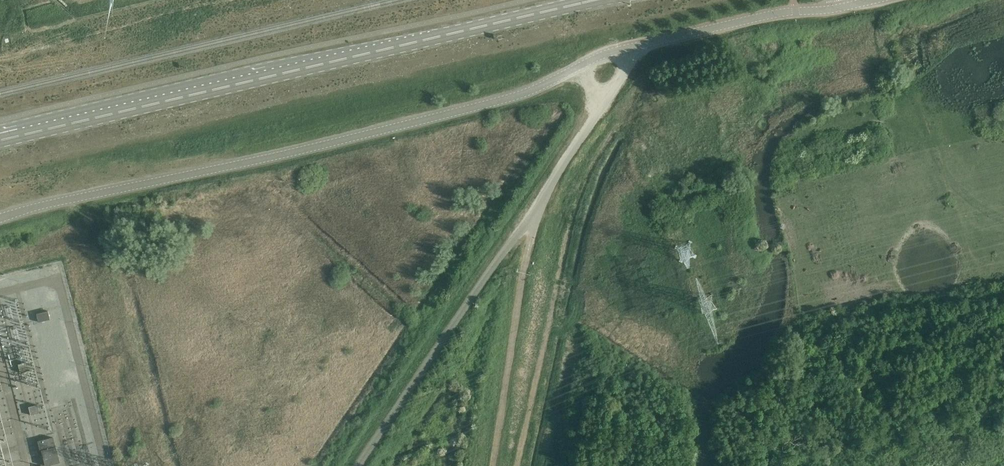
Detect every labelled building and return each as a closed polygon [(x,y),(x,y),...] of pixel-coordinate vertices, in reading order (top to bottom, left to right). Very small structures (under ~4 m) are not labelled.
[(50,319),(48,311),(37,313),(39,322),(50,319)] [(17,364),(18,366),(19,372),(28,370),(26,362),(17,364)] [(36,405),(28,407),(30,415),(38,413),(36,405)] [(52,437),(36,441),(39,451),(40,450),(44,465),(58,462),(52,437)]
